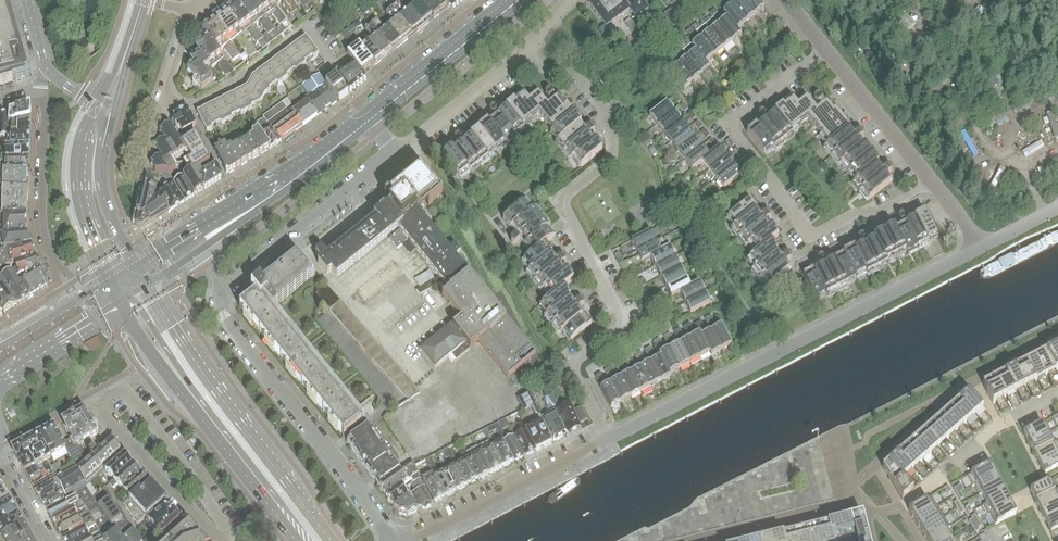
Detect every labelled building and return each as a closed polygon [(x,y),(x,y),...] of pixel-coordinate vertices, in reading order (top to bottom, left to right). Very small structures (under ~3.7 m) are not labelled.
[(5,0),(0,0),(0,87),(12,83),(12,81),(16,80),(17,83),(22,81),(21,79),(25,77),(20,61),(22,60),(22,62),(23,61),(5,0)] [(239,5),(255,26),(262,21),(264,23),(260,25),(269,36),(264,40),(268,45),(280,36),(276,31),(266,18),(254,0),(246,0),(239,5)] [(277,7),(272,0),(254,0),(266,18),(273,12),(275,14),(272,17),(280,28),(276,31),(280,36),(291,28),(276,8),(277,7)] [(277,7),(285,2),(286,3),(283,6),(291,17),(299,12),(290,0),(272,0),(277,7)] [(304,8),(311,3),(309,0),(297,0),(304,8)] [(356,15),(361,21),(365,18),(363,16),(384,0),(386,3),(390,0),(376,0),(356,15)] [(410,12),(424,29),(430,24),(429,23),(434,19),(421,3),(418,0),(408,0),(415,8),(410,12)] [(421,3),(434,19),(434,20),(440,16),(439,15),(449,7),(443,0),(426,0),(421,3)] [(452,11),(465,0),(443,0),(452,11)] [(588,2),(606,27),(630,10),(634,15),(638,16),(643,12),(649,19),(653,16),(647,9),(648,9),(642,0),(591,0),(588,2)] [(755,15),(742,0),(739,0),(732,5),(746,22),(755,15)] [(755,15),(764,8),(757,0),(742,0),(755,15)] [(668,21),(684,8),(679,2),(663,15),(668,21)] [(227,12),(227,13),(243,35),(250,29),(251,31),(248,34),(257,45),(259,44),(263,49),(268,45),(264,40),(254,26),(255,26),(239,5),(234,9),(232,9),(227,12)] [(738,29),(746,22),(732,5),(723,13),(727,18),(728,17),(737,30),(738,29)] [(399,7),(393,11),(413,36),(418,32),(419,33),(424,29),(410,12),(406,16),(399,7)] [(689,14),(684,8),(668,21),(673,27),(689,14)] [(715,9),(709,13),(712,17),(718,13),(715,9)] [(390,28),(403,45),(408,41),(408,40),(413,36),(393,11),(388,15),(395,24),(390,28)] [(215,22),(231,44),(239,38),(240,40),(237,42),(245,54),(249,51),(253,57),(257,54),(252,48),(243,35),(227,13),(227,14),(215,22)] [(700,20),(703,24),(723,49),(733,42),(719,24),(718,25),(712,17),(709,20),(706,16),(700,20)] [(742,34),(738,29),(737,30),(728,17),(727,18),(719,24),(733,42),(742,34)] [(203,32),(208,39),(218,53),(226,47),(228,49),(224,51),(233,63),(240,57),(230,44),(231,44),(215,22),(203,32)] [(360,25),(358,22),(340,34),(346,42),(351,38),(348,34),(360,25)] [(378,23),(372,27),(392,52),(397,48),(398,49),(403,45),(390,28),(385,32),(378,23)] [(695,31),(701,39),(715,56),(723,49),(703,24),(700,27),(697,23),(686,32),(689,35),(695,31)] [(373,41),(368,45),(382,62),(387,58),(387,57),(392,52),(372,27),(366,32),(373,41)] [(317,54),(305,38),(251,78),(255,83),(252,88),(261,98),(264,95),(317,54)] [(229,67),(218,53),(208,39),(197,48),(201,54),(210,67),(212,69),(221,63),(222,65),(218,67),(227,79),(234,73),(233,72),(237,69),(235,66),(233,66),(233,64),(229,67)] [(706,63),(715,56),(701,39),(692,46),(696,51),(706,63)] [(678,47),(687,58),(701,75),(710,68),(706,63),(696,51),(692,46),(690,43),(686,46),(684,42),(678,47)] [(376,66),(382,62),(368,45),(362,50),(360,46),(353,51),(369,71),(376,66)] [(776,53),(780,58),(784,54),(780,50),(776,53)] [(204,71),(210,67),(201,54),(191,61),(195,66),(188,71),(195,81),(194,82),(193,84),(197,89),(200,88),(202,90),(213,83),(217,79),(212,72),(207,76),(204,71)] [(692,82),(701,75),(687,58),(678,65),(692,82)] [(683,89),(692,82),(678,65),(669,72),(683,89)] [(356,66),(328,84),(326,85),(338,101),(367,80),(363,75),(356,66)] [(755,71),(749,75),(752,79),(755,77),(757,80),(760,77),(755,71)] [(303,126),(338,101),(326,85),(328,84),(320,74),(302,86),(309,95),(305,98),(305,99),(304,100),(307,104),(294,114),(303,126)] [(984,83),(988,91),(1005,83),(1001,75),(984,83)] [(214,85),(213,83),(202,90),(203,91),(214,85)] [(246,87),(195,112),(205,131),(259,104),(258,102),(259,102),(261,98),(252,88),(249,93),(246,87)] [(521,129),(539,115),(529,102),(522,93),(504,108),(506,110),(489,124),(487,122),(478,129),(495,150),(503,144),(505,146),(506,146),(523,132),(521,129)] [(538,94),(529,102),(539,115),(560,141),(557,143),(571,161),(574,159),(581,167),(602,150),(595,142),(592,143),(578,127),(581,124),(559,97),(548,107),(538,94)] [(681,101),(677,95),(673,98),(677,104),(681,101)] [(790,133),(808,119),(817,111),(807,99),(798,105),(792,97),(773,112),(776,114),(758,128),(756,125),(747,133),(764,154),(772,147),(774,150),(793,135),(790,133)] [(287,99),(283,102),(287,108),(291,105),(287,99)] [(304,100),(269,126),(269,127),(270,128),(281,142),(303,126),(294,114),(307,104),(304,100)] [(283,102),(279,105),(283,111),(287,108),(283,102)] [(828,102),(817,111),(808,119),(829,145),(826,147),(841,166),(844,163),(858,180),(854,183),(869,201),(890,184),(876,166),(879,164),(864,146),(861,148),(848,131),(850,129),(828,102)] [(649,117),(656,126),(673,112),(666,103),(649,117)] [(684,112),(688,109),(684,104),(680,107),(684,112)] [(29,120),(30,105),(9,111),(8,125),(12,124),(29,120)] [(279,105),(275,108),(279,114),(283,111),(279,105)] [(275,108),(271,111),(275,117),(279,114),(275,108)] [(173,124),(176,130),(178,128),(181,134),(191,127),(195,125),(187,109),(172,117),(174,119),(171,120),(173,124)] [(726,113),(724,111),(721,111),(720,109),(715,113),(720,118),(726,113)] [(0,114),(0,137),(8,135),(8,125),(9,111),(0,114)] [(271,111),(267,114),(271,120),(275,117),(271,111)] [(673,112),(656,126),(663,135),(681,121),(680,120),(673,112)] [(663,135),(670,143),(688,130),(684,125),(690,121),(691,121),(695,118),(690,112),(680,120),(681,121),(663,135)] [(700,119),(708,128),(720,118),(715,113),(711,117),(709,117),(708,117),(707,116),(705,115),(700,119)] [(263,117),(264,119),(267,123),(271,120),(267,114),(263,117)] [(260,134),(270,128),(269,127),(269,126),(268,124),(267,123),(264,119),(252,127),(256,133),(248,137),(248,138),(258,156),(270,149),(260,134)] [(8,125),(8,135),(29,132),(29,120),(12,124),(8,125)] [(697,130),(701,127),(697,121),(693,124),(697,130)] [(161,158),(151,165),(155,172),(165,174),(168,175),(185,202),(194,196),(194,195),(203,190),(202,189),(196,178),(201,175),(198,170),(210,164),(196,136),(181,145),(171,127),(160,133),(165,141),(155,148),(161,158)] [(270,149),(281,142),(270,128),(260,134),(270,149)] [(486,158),(495,150),(478,129),(469,137),(471,139),(454,153),(452,150),(442,158),(460,179),(468,172),(470,175),(471,174),(488,160),(486,158)] [(677,152),(695,138),(688,130),(670,143),(677,152)] [(705,139),(709,136),(705,130),(701,134),(705,139)] [(28,144),(29,132),(8,135),(8,146),(28,144)] [(258,156),(248,138),(238,144),(247,163),(258,156)] [(651,144),(647,138),(642,142),(646,148),(651,144)] [(677,152),(684,161),(702,147),(695,138),(677,152)] [(730,148),(734,145),(730,140),(726,143),(730,148)] [(28,159),(28,144),(8,146),(8,147),(0,147),(0,159),(28,159)] [(214,149),(227,175),(236,170),(227,150),(223,144),(214,149)] [(238,144),(227,150),(236,170),(247,163),(238,144)] [(692,170),(701,162),(709,156),(702,147),(684,161),(692,170)] [(701,162),(708,171),(726,157),(719,147),(709,156),(701,162)] [(1039,173),(1057,169),(1057,148),(1035,152),(1039,173)] [(737,157),(741,154),(737,149),(733,152),(737,157)] [(708,171),(715,180),(733,166),(726,157),(708,171)] [(744,166),(748,163),(743,157),(740,160),(744,166)] [(3,171),(27,171),(28,159),(0,159),(0,163),(3,163),(3,171)] [(196,178),(202,189),(203,190),(222,178),(213,161),(210,164),(198,170),(201,175),(196,178)] [(740,175),(733,166),(715,180),(723,189),(740,175)] [(442,196),(420,169),(384,198),(390,205),(389,206),(388,204),(384,208),(382,205),(381,206),(382,206),(377,211),(376,210),(376,211),(378,213),(374,216),(373,216),(374,218),(367,224),(327,256),(321,250),(315,254),(317,257),(320,261),(318,263),(318,264),(327,275),(329,273),(331,271),(337,277),(389,235),(398,227),(400,230),(401,230),(399,231),(389,239),(397,249),(407,241),(403,236),(404,235),(408,240),(410,242),(409,243),(410,243),(410,244),(406,248),(409,252),(414,248),(414,249),(416,249),(439,278),(435,280),(429,271),(415,279),(421,289),(416,291),(420,296),(443,282),(449,290),(450,291),(442,297),(461,321),(453,328),(451,325),(419,351),(434,369),(451,355),(456,361),(471,349),(470,349),(478,342),(508,379),(522,368),(535,357),(469,275),(469,274),(468,275),(454,257),(460,253),(454,245),(448,250),(420,215),(442,196)] [(27,189),(27,171),(3,171),(0,170),(0,188),(27,189)] [(161,201),(168,212),(185,202),(168,175),(165,174),(168,178),(163,181),(166,186),(157,193),(161,200),(161,201)] [(138,215),(161,200),(157,193),(147,178),(145,187),(138,215)] [(2,195),(2,201),(27,202),(28,189),(27,189),(0,188),(0,195),(2,195)] [(828,189),(823,194),(837,208),(841,203),(828,189)] [(136,224),(136,225),(137,226),(137,227),(138,228),(139,228),(139,229),(140,229),(141,229),(142,229),(143,228),(148,225),(168,212),(161,201),(161,200),(138,215),(137,221),(136,223),(136,224)] [(2,214),(26,215),(27,202),(2,201),(2,207),(0,207),(0,214),(2,214)] [(753,270),(768,288),(789,272),(775,254),(778,252),(771,243),(778,237),(771,227),(768,230),(754,212),(757,210),(749,201),(728,218),(736,227),(733,229),(747,247),(750,245),(757,253),(749,259),(756,268),(753,270)] [(524,246),(524,247),(548,228),(533,210),(531,212),(523,203),(503,220),(510,229),(513,227),(527,244),(524,246)] [(894,228),(883,233),(896,257),(905,252),(907,255),(928,244),(926,241),(937,236),(925,212),(914,218),(915,221),(896,231),(894,228)] [(2,214),(2,234),(26,233),(26,232),(26,215),(2,214)] [(631,242),(636,252),(656,242),(650,232),(631,242)] [(31,246),(26,233),(2,234),(0,234),(0,243),(2,243),(3,245),(0,246),(0,252),(31,246)] [(886,262),(896,257),(883,233),(873,239),(875,242),(856,252),(854,249),(843,254),(855,278),(865,273),(867,276),(887,265),(886,262)] [(546,289),(552,297),(564,289),(574,281),(567,272),(564,274),(550,257),(553,255),(545,246),(553,240),(553,239),(532,255),(531,255),(531,256),(523,262),(531,271),(529,272),(543,291),(546,289)] [(662,239),(656,242),(636,252),(639,257),(630,261),(628,261),(619,265),(623,271),(641,262),(642,262),(650,258),(650,257),(661,252),(660,251),(661,251),(669,247),(667,243),(665,241),(663,240),(662,239)] [(8,266),(36,258),(31,246),(0,252),(0,268),(8,266)] [(650,258),(655,267),(675,257),(669,247),(661,251),(660,251),(661,252),(650,257),(650,258)] [(846,283),(855,278),(843,254),(833,260),(835,263),(815,273),(814,270),(803,275),(815,299),(825,294),(827,296),(847,286),(846,283)] [(261,286),(259,284),(250,290),(254,296),(239,308),(343,437),(363,421),(273,309),(313,277),(297,257),(261,286)] [(661,277),(680,267),(675,257),(655,267),(661,277)] [(16,278),(41,271),(36,258),(8,266),(16,278)] [(357,288),(365,300),(402,272),(394,261),(357,288)] [(8,266),(0,268),(0,279),(17,306),(18,305),(29,299),(16,278),(8,266)] [(661,277),(666,287),(685,277),(680,267),(661,277)] [(16,278),(29,299),(45,289),(46,289),(47,285),(46,284),(41,271),(16,278)] [(690,287),(685,277),(666,287),(671,298),(680,293),(691,288),(690,287)] [(0,279),(0,310),(4,316),(13,309),(17,306),(0,279)] [(680,293),(685,303),(704,293),(699,283),(690,287),(691,288),(680,293)] [(330,312),(340,303),(326,287),(317,296),(330,312)] [(570,297),(564,289),(552,297),(542,305),(549,314),(547,316),(561,334),(564,332),(571,340),(591,324),(584,315),(582,317),(568,299),(570,297)] [(710,303),(704,293),(685,303),(691,313),(710,303)] [(331,312),(334,316),(344,307),(340,303),(331,312)] [(338,321),(348,312),(344,307),(334,316),(338,321)] [(338,321),(342,325),(352,316),(348,312),(338,321)] [(346,329),(356,321),(352,316),(342,325),(346,329)] [(346,329),(350,334),(360,325),(356,321),(346,329)] [(354,338),(364,329),(360,325),(350,334),(354,338)] [(721,326),(711,331),(721,351),(731,346),(721,326)] [(354,338),(357,343),(368,334),(364,329),(354,338)] [(711,356),(721,351),(711,331),(701,336),(709,353),(711,356)] [(699,358),(709,353),(701,336),(700,333),(690,339),(689,339),(699,358)] [(361,347),(371,338),(368,334),(357,343),(361,347)] [(98,335),(87,341),(92,351),(103,345),(98,335)] [(361,347),(365,351),(375,342),(371,338),(361,347)] [(689,364),(699,358),(689,339),(690,339),(679,344),(679,345),(689,364)] [(369,356),(379,347),(375,342),(365,351),(369,356)] [(679,369),(689,364),(679,345),(679,344),(669,349),(679,369)] [(369,356),(373,360),(383,351),(379,347),(369,356)] [(1057,370),(1057,350),(1056,347),(1046,352),(1056,371),(1057,370)] [(659,355),(660,358),(661,358),(669,374),(670,374),(679,369),(669,349),(659,355)] [(377,365),(387,355),(383,351),(373,360),(377,365)] [(1045,377),(1056,371),(1046,352),(1035,358),(1045,377)] [(377,365),(381,369),(391,360),(387,355),(377,365)] [(671,377),(670,374),(669,374),(661,358),(660,358),(650,363),(661,382),(671,377)] [(1045,377),(1035,358),(1025,363),(1035,382),(1045,377)] [(384,373),(395,364),(391,360),(381,369),(384,373)] [(651,388),(661,382),(650,363),(641,368),(651,388)] [(1025,363),(1014,369),(1024,388),(1035,382),(1025,363)] [(384,373),(388,378),(399,369),(395,364),(384,373)] [(641,368),(631,373),(641,393),(651,388),(641,368)] [(392,382),(402,373),(399,369),(388,378),(392,382)] [(1014,393),(1024,388),(1014,369),(1004,374),(1014,393)] [(570,378),(567,372),(555,379),(558,384),(570,378)] [(392,382),(396,387),(406,377),(402,373),(392,382)] [(631,398),(641,393),(631,373),(620,379),(631,398)] [(993,380),(1003,399),(1014,393),(1004,374),(993,380)] [(400,391),(410,382),(406,377),(396,387),(400,391)] [(621,403),(631,398),(620,379),(611,384),(621,403)] [(1003,399),(993,380),(982,385),(992,404),(1003,399)] [(400,391),(404,395),(414,386),(410,382),(400,391)] [(610,409),(621,403),(611,384),(600,389),(610,409)] [(419,392),(414,386),(404,395),(407,400),(419,392)] [(540,416),(528,393),(517,399),(523,412),(532,408),(537,418),(540,416)] [(982,409),(968,393),(959,401),(973,417),(982,409)] [(554,406),(569,434),(581,428),(579,424),(588,420),(581,407),(574,411),(570,405),(569,405),(561,409),(558,404),(553,394),(549,396),(554,406)] [(950,408),(964,425),(973,417),(959,401),(950,408)] [(941,416),(956,433),(964,425),(950,408),(941,416)] [(90,423),(83,410),(62,422),(71,439),(62,444),(65,448),(68,446),(69,447),(74,443),(83,438),(84,440),(97,434),(96,432),(97,432),(98,428),(96,425),(93,424),(92,424),(91,423),(90,423)] [(541,419),(553,442),(566,436),(554,412),(541,419)] [(941,416),(932,424),(947,440),(956,433),(941,416)] [(506,420),(499,424),(502,429),(509,426),(506,420)] [(525,457),(536,451),(525,430),(521,422),(517,424),(521,433),(515,436),(525,457)] [(540,422),(525,430),(536,451),(551,443),(540,422)] [(1028,443),(1049,432),(1044,423),(1023,433),(1028,443)] [(494,426),(496,429),(499,436),(513,463),(523,458),(513,437),(507,440),(504,434),(498,424),(494,426)] [(924,432),(938,448),(947,440),(932,424),(924,432)] [(50,457),(65,449),(65,448),(62,444),(53,426),(37,435),(50,457)] [(494,426),(482,432),(487,441),(488,443),(491,449),(501,469),(513,463),(499,436),(492,439),(489,433),(496,429),(494,426)] [(369,428),(347,443),(363,466),(364,466),(375,482),(377,485),(399,471),(396,466),(369,428)] [(938,448),(924,432),(915,439),(929,456),(938,448)] [(1028,443),(1033,453),(1054,442),(1049,432),(1028,443)] [(36,465),(50,457),(37,435),(23,442),(36,465)] [(929,456),(915,439),(906,447),(920,464),(929,456)] [(90,483),(104,471),(124,455),(112,441),(93,457),(90,455),(87,458),(74,443),(69,447),(68,446),(65,448),(65,449),(74,464),(58,473),(60,477),(55,480),(66,498),(76,492),(90,483)] [(1054,442),(1033,453),(1039,463),(1057,453),(1057,444),(1057,441),(1054,442)] [(44,478),(36,465),(23,442),(11,449),(17,459),(24,471),(31,484),(44,478)] [(480,447),(477,448),(490,475),(501,469),(491,449),(488,443),(480,447)] [(468,450),(464,452),(467,458),(468,460),(479,480),(490,475),(477,448),(476,446),(468,450)] [(906,447),(897,455),(912,471),(920,464),(906,447)] [(448,461),(441,464),(445,472),(455,493),(467,486),(457,466),(456,463),(449,450),(442,453),(446,461),(448,459),(451,466),(453,465),(455,467),(451,469),(448,461)] [(1039,463),(1044,474),(1057,466),(1057,453),(1039,463)] [(132,465),(128,459),(124,455),(104,471),(112,481),(109,483),(110,484),(132,465)] [(897,455),(888,463),(903,479),(912,471),(897,455)] [(431,457),(424,461),(429,470),(431,473),(434,478),(444,498),(455,493),(445,472),(441,474),(431,457)] [(459,462),(456,463),(457,466),(467,486),(475,482),(479,480),(468,460),(467,458),(459,462)] [(54,473),(61,469),(58,462),(51,466),(54,473)] [(882,468),(902,500),(913,491),(903,479),(888,463),(882,468)] [(122,491),(141,474),(133,464),(132,465),(110,484),(113,488),(116,485),(122,491)] [(972,487),(974,486),(995,475),(989,464),(966,477),(972,487)] [(399,471),(377,485),(386,497),(402,486),(404,485),(411,480),(417,476),(415,472),(414,473),(409,465),(400,472),(399,471)] [(424,477),(421,479),(433,501),(434,503),(444,498),(434,478),(431,473),(424,477)] [(142,493),(151,485),(141,474),(122,491),(127,497),(125,499),(123,496),(120,500),(123,505),(140,491),(142,493)] [(415,492),(411,495),(418,508),(418,509),(421,507),(422,509),(425,511),(431,508),(432,503),(417,475),(417,476),(411,480),(413,484),(411,485),(415,492)] [(982,495),(1000,485),(995,475),(974,486),(979,496),(982,495)] [(1051,480),(1030,491),(1035,501),(1056,490),(1051,480)] [(41,501),(58,490),(52,481),(36,491),(35,491),(41,501)] [(80,499),(82,502),(87,511),(90,515),(93,521),(96,525),(101,535),(103,540),(114,531),(113,531),(128,520),(106,488),(97,496),(90,483),(76,492),(80,499)] [(10,498),(2,485),(0,486),(0,504),(10,498)] [(166,502),(151,485),(142,493),(140,491),(123,505),(136,525),(144,518),(145,519),(166,502)] [(402,486),(386,497),(393,508),(407,499),(410,497),(408,492),(404,485),(402,486)] [(1000,485),(982,495),(986,504),(1005,494),(1000,485)] [(1041,511),(1057,502),(1057,489),(1056,490),(1035,501),(1041,511)] [(63,499),(58,490),(41,501),(46,510),(63,499)] [(987,517),(990,516),(1010,505),(1005,494),(986,504),(982,506),(987,517)] [(75,496),(47,511),(51,519),(82,502),(80,499),(78,500),(75,496)] [(407,499),(393,508),(398,515),(409,503),(412,502),(410,497),(407,499)] [(915,521),(937,507),(935,504),(931,497),(908,511),(915,521)] [(17,511),(10,498),(0,504),(0,517),(2,520),(6,518),(17,511)] [(82,502),(51,519),(56,528),(79,515),(87,511),(82,502)] [(409,503),(398,515),(407,518),(418,512),(416,509),(412,502),(409,503)] [(1041,511),(1046,521),(1057,515),(1057,502),(1041,511)] [(147,520),(157,531),(177,514),(167,503),(147,520)] [(1016,514),(1010,505),(990,516),(995,525),(1016,514)] [(915,521),(921,531),(943,518),(937,507),(915,521)] [(6,518),(11,527),(12,528),(23,521),(17,511),(6,518)] [(177,514),(157,531),(165,540),(170,540),(187,526),(177,514)] [(79,515),(56,528),(62,538),(93,521),(90,515),(81,520),(79,515)] [(1046,521),(1051,531),(1057,528),(1057,515),(1046,521)] [(850,519),(856,540),(869,540),(862,516),(850,519)] [(1,533),(11,527),(6,518),(2,520),(0,521),(0,531),(1,533)] [(943,518),(921,531),(927,540),(928,540),(945,531),(950,528),(943,518)] [(850,519),(839,521),(844,540),(856,540),(850,519)] [(128,520),(113,531),(114,531),(103,540),(104,540),(123,540),(134,530),(128,520)] [(12,528),(17,537),(18,538),(29,531),(23,521),(12,528)] [(62,538),(64,540),(79,540),(90,535),(87,530),(96,525),(93,521),(62,538)] [(827,524),(832,540),(844,540),(839,521),(827,524)] [(816,527),(819,540),(832,540),(827,524),(816,527)] [(17,537),(12,528),(11,527),(1,533),(6,540),(10,540),(17,537)] [(189,527),(173,540),(201,540),(189,527)] [(805,530),(807,540),(819,540),(816,527),(805,530)] [(134,530),(123,540),(142,540),(134,530)] [(793,533),(795,540),(807,540),(805,530),(793,533)] [(19,540),(34,540),(29,531),(18,538),(19,540)] [(951,540),(945,531),(928,540),(949,540),(951,540)] [(782,536),(783,540),(795,540),(793,533),(782,536)]
